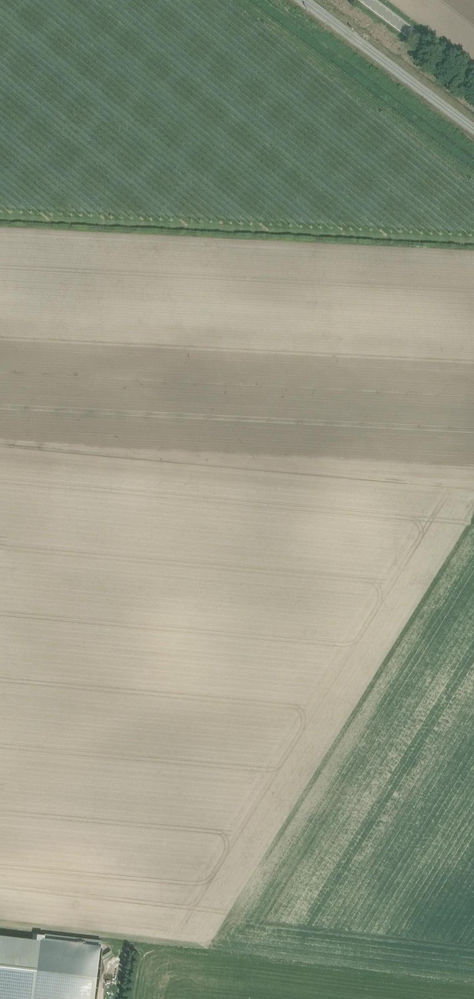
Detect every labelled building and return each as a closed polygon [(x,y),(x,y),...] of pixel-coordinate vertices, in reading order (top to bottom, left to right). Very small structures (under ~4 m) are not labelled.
[(0,939),(0,998),(96,998),(101,951),(100,951),(100,947),(64,944),(46,942),(46,935),(34,934),(33,941),(33,942),(0,939)]
